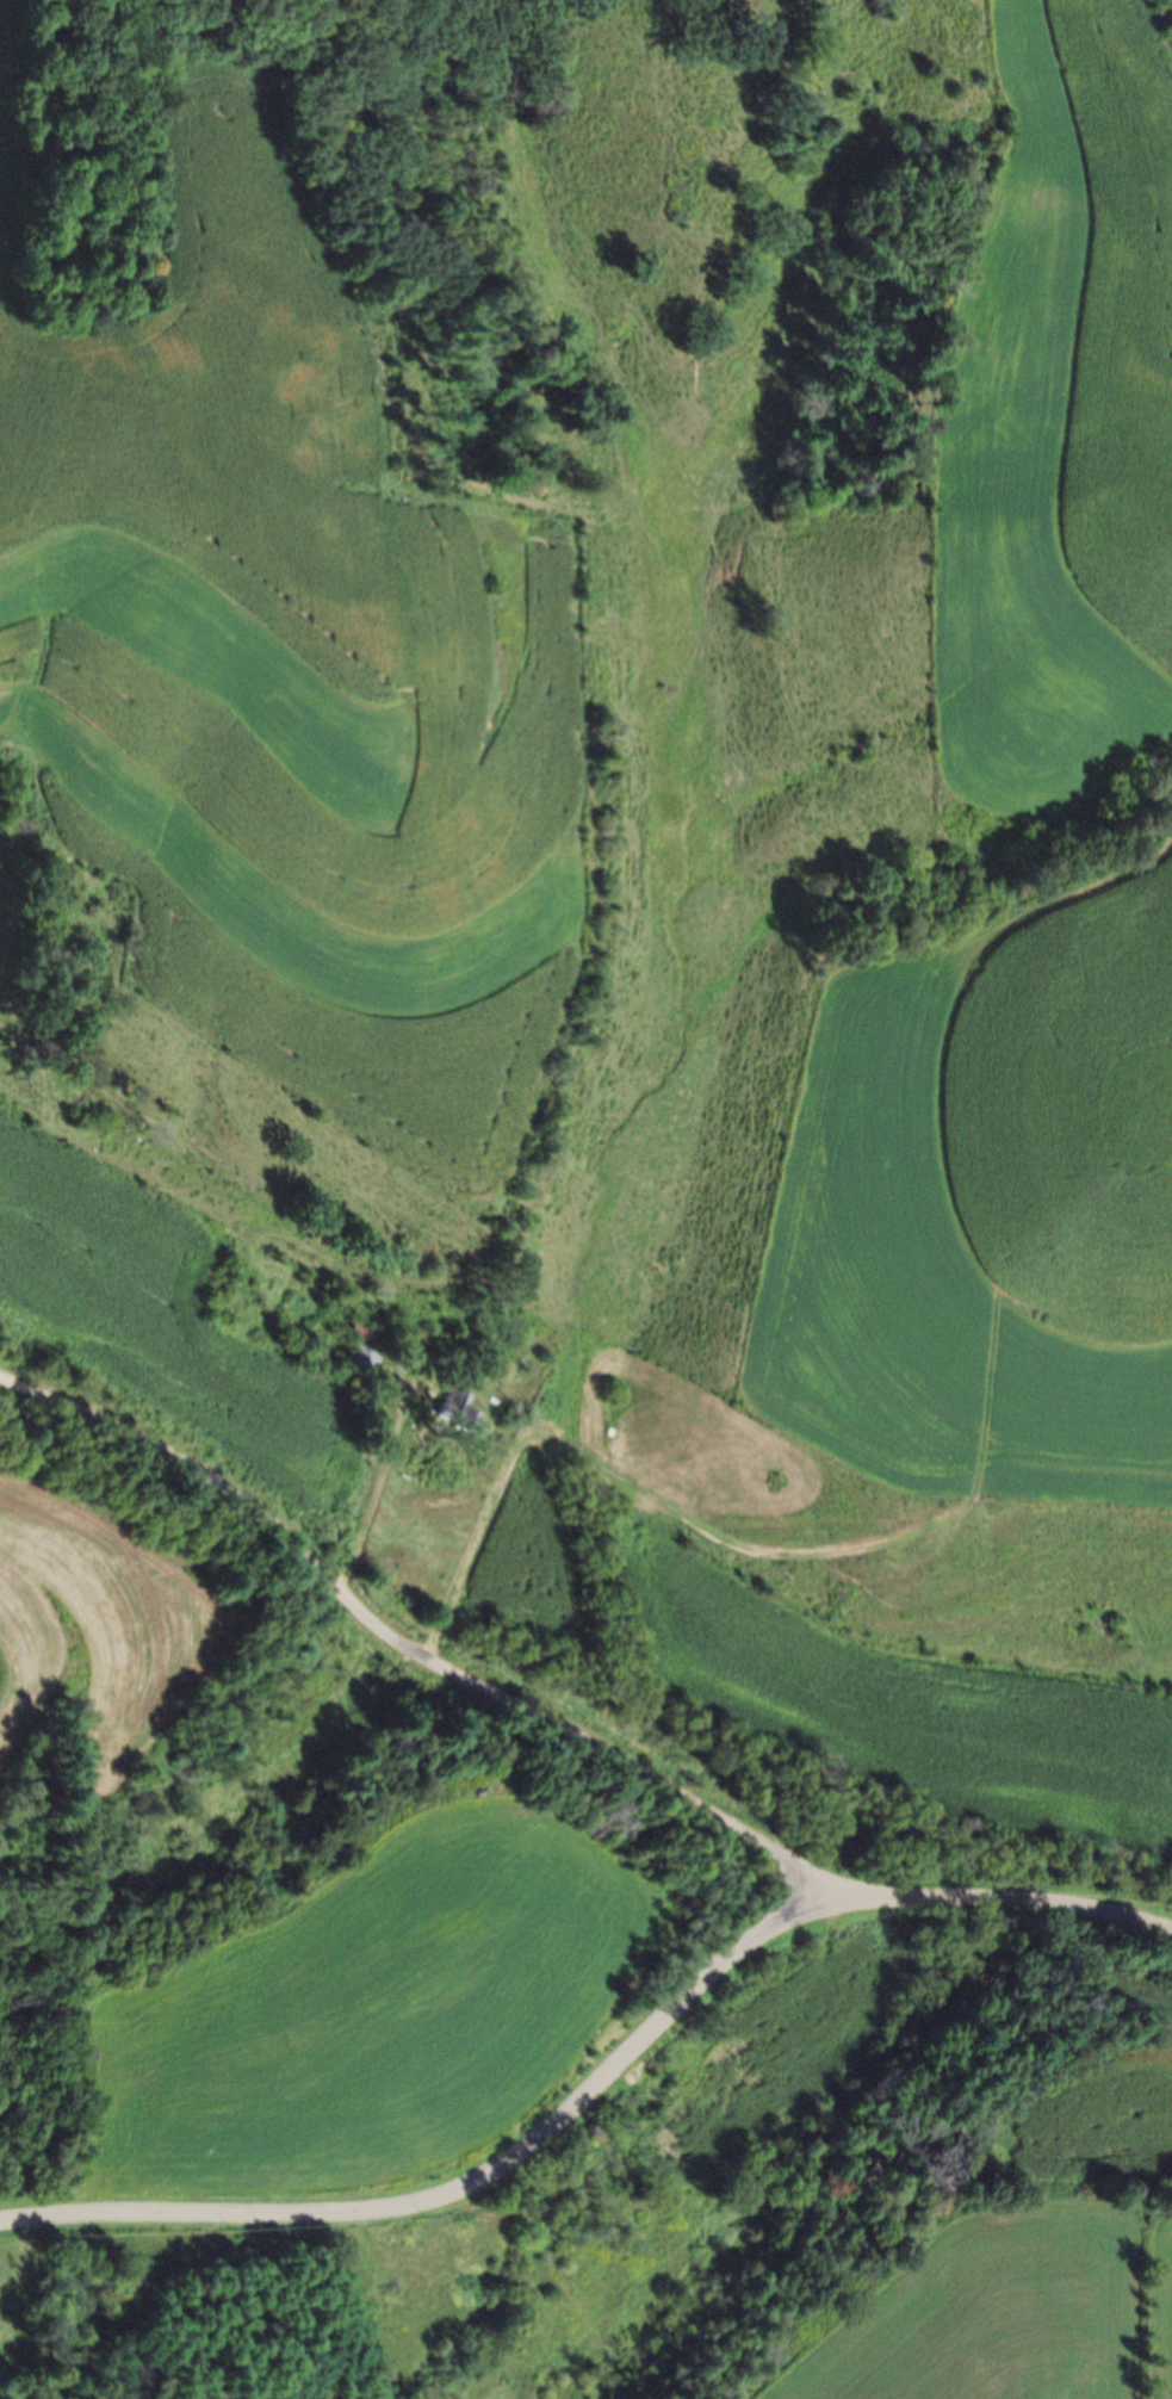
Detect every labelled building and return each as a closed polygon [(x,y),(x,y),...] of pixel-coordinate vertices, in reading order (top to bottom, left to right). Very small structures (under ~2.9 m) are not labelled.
[(369,1347),(379,1329),(361,1319),(352,1335),(362,1340),(346,1370),(370,1383),(385,1355),(369,1347)] [(473,1392),(449,1394),(453,1432),(477,1430),(473,1392)]
